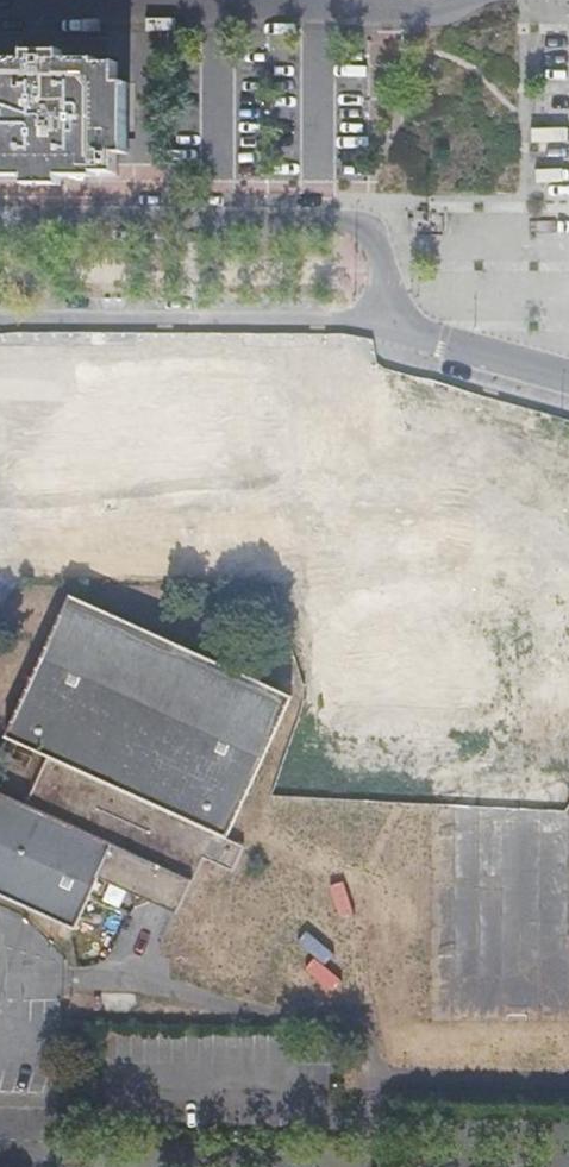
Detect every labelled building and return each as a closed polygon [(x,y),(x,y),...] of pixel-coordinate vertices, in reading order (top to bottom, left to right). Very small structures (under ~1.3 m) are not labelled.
[(27,52),(27,61),(27,65),(62,66),(62,61),(62,53),(27,52)] [(27,61),(0,60),(0,176),(27,176),(27,184),(63,184),(63,177),(100,177),(100,172),(119,172),(119,153),(128,154),(128,84),(120,83),(120,65),(100,65),(100,61),(62,61),(62,66),(27,65),(27,61)] [(138,486),(173,486),(207,485),(244,485),(244,481),(264,481),(265,463),(272,464),(274,393),(265,392),(266,375),(244,374),(244,370),(207,369),(207,362),(173,361),(173,369),(139,368),(138,374),(118,373),(118,393),(109,393),(108,464),(118,464),(118,481),(138,481),(138,486)] [(207,485),(173,486),(173,494),(207,494),(207,485)] [(397,587),(397,595),(432,595),(432,587),(397,587)] [(154,863),(176,873),(193,881),(165,944),(277,995),(317,907),(301,900),(311,878),(226,839),(292,696),(206,657),(70,595),(4,738),(47,758),(25,805),(0,793),(0,897),(35,914),(75,931),(115,845),(154,863)] [(432,595),(397,595),(362,595),(362,599),(342,599),(341,617),(333,617),(332,688),(341,688),(340,705),(361,706),(361,711),(397,711),(431,711),(467,712),(467,706),(488,706),(488,689),(497,689),(498,619),(488,618),(489,600),(468,600),(468,595),(432,595)] [(431,711),(397,711),(396,719),(431,719),(431,711)] [(380,826),(366,858),(380,864),(394,832),(380,826)]
